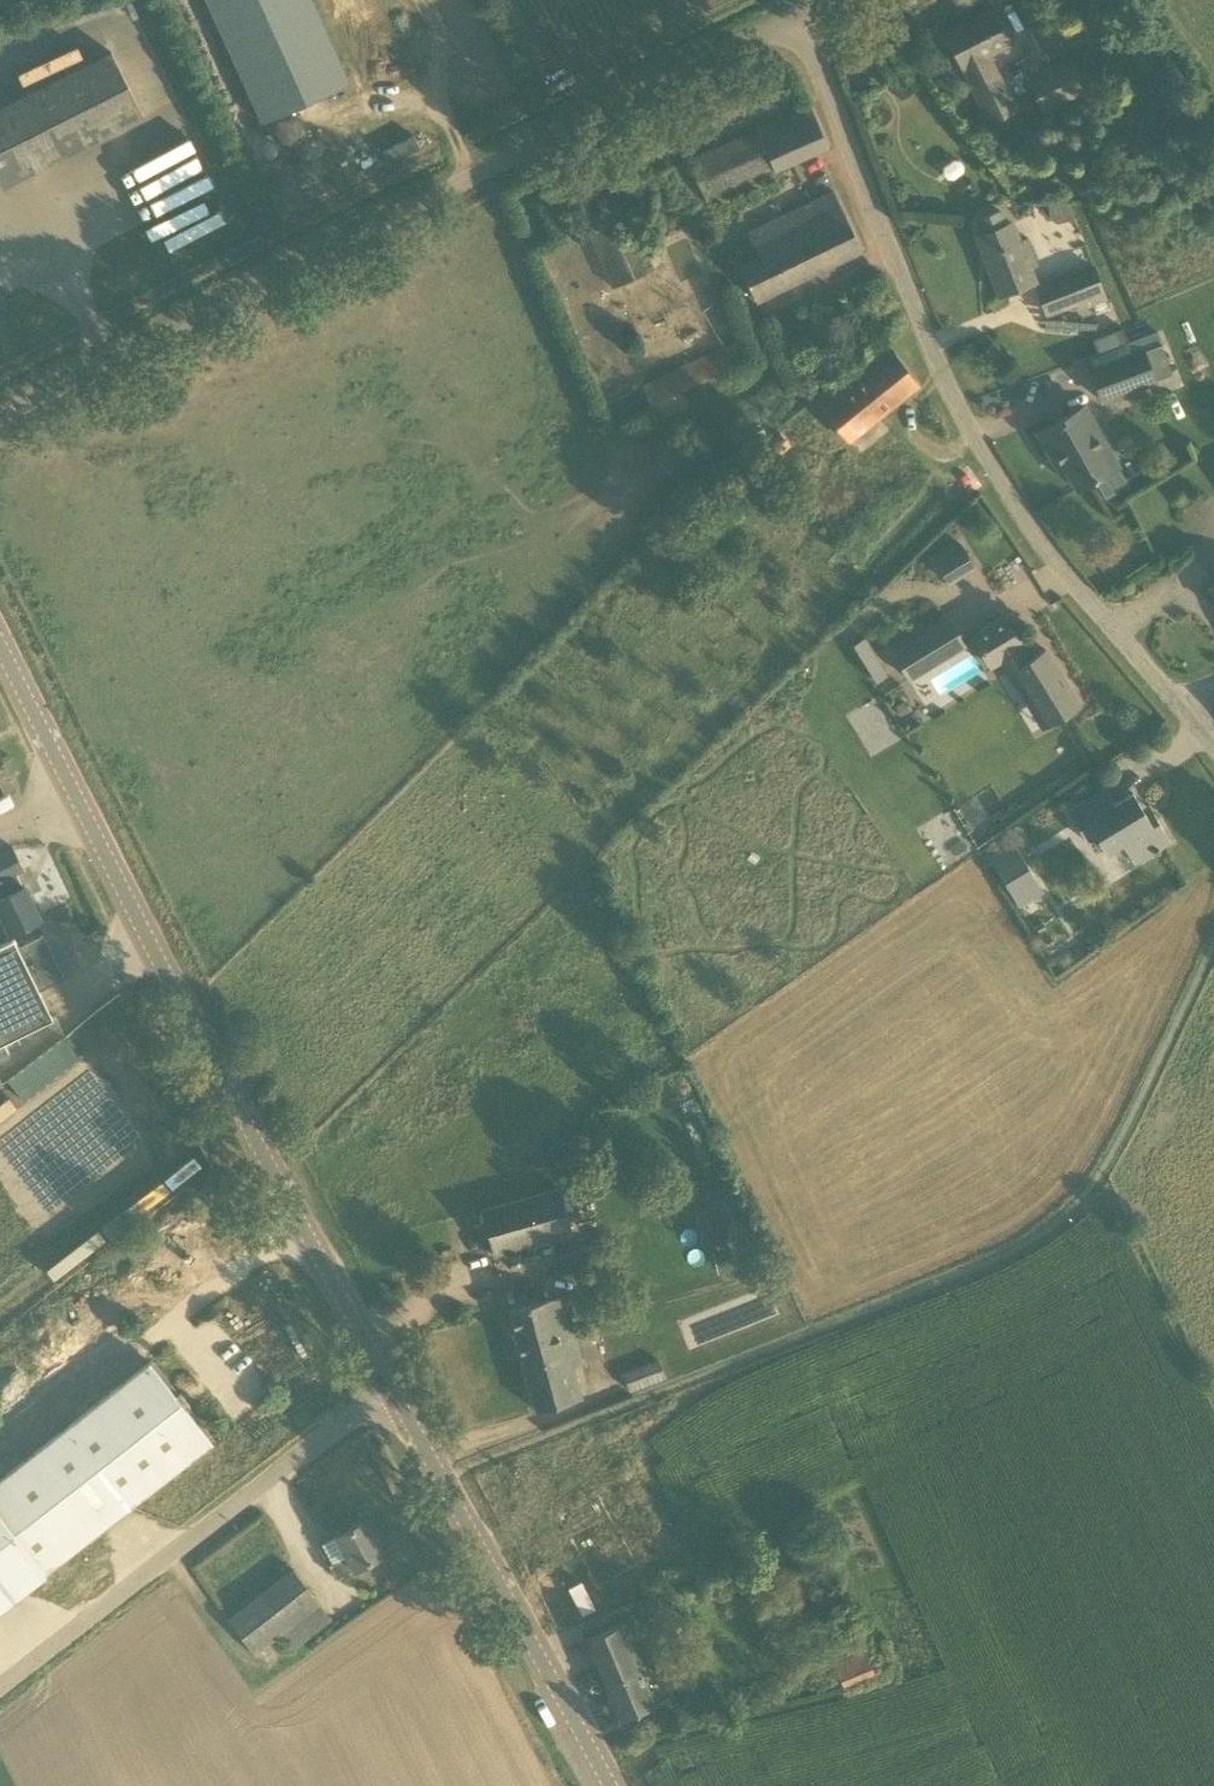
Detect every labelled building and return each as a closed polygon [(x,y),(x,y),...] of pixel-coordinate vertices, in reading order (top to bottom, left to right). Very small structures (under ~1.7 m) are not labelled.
[(270,114),(356,71),(321,0),(213,0),(270,114)] [(990,121),(1015,108),(988,54),(1010,42),(994,11),(947,34),(990,121)] [(144,116),(112,52),(0,108),(0,183),(2,188),(144,116)] [(1046,113),(1087,92),(1070,58),(1029,79),(1046,113)] [(707,199),(828,145),(811,106),(689,160),(707,199)] [(389,162),(420,146),(413,133),(382,149),(389,162)] [(845,215),(834,191),(749,232),(760,256),(738,267),(755,300),(862,248),(846,215),(845,215)] [(1008,224),(1002,209),(975,220),(981,235),(977,236),(1000,295),(1035,281),(1030,269),(1037,266),(1025,236),(1019,239),(1012,222),(1008,224)] [(1106,299),(1093,266),(1072,275),(1071,274),(1037,289),(1047,313),(1077,302),(1080,309),(1106,299)] [(1098,354),(1128,342),(1123,327),(1092,339),(1098,354)] [(1153,346),(1143,349),(1154,378),(1164,375),(1172,371),(1161,342),(1153,346)] [(642,387),(650,404),(733,363),(724,346),(642,387)] [(1102,401),(1155,381),(1154,378),(1143,349),(1090,369),(1102,401)] [(825,410),(848,440),(920,382),(895,351),(842,393),(835,385),(818,400),(826,409),(825,410)] [(1112,467),(1091,431),(1097,428),(1085,406),(1038,432),(1050,454),(1056,451),(1077,489),(1119,466),(1118,464),(1112,467)] [(961,539),(931,555),(945,581),(975,565),(961,539)] [(932,598),(875,634),(887,652),(944,617),(932,598)] [(1005,615),(972,635),(991,667),(1001,661),(1016,685),(1024,680),(1049,720),(1078,703),(1046,649),(1028,660),(1020,648),(1024,646),(1005,615)] [(969,649),(951,619),(937,628),(955,658),(969,649)] [(852,643),(876,680),(888,672),(864,635),(852,643)] [(892,656),(910,685),(923,678),(904,648),(892,656)] [(12,807),(4,781),(0,783),(0,811),(12,807)] [(1115,803),(1105,788),(1069,810),(1078,826),(1088,821),(1107,854),(1123,844),(1134,863),(1171,841),(1157,819),(1152,823),(1133,792),(1115,803)] [(989,857),(1014,899),(1039,884),(1014,842),(989,857)] [(13,847),(0,853),(0,932),(9,928),(11,933),(41,918),(25,885),(23,886),(16,873),(24,869),(13,847)] [(42,934),(18,946),(40,990),(63,978),(64,980),(65,979),(42,932),(41,933),(42,934)] [(53,1018),(40,990),(18,946),(14,938),(0,944),(0,1044),(53,1018)] [(481,1209),(493,1254),(573,1232),(560,1187),(481,1209)] [(573,1327),(564,1296),(509,1311),(524,1364),(562,1353),(556,1332),(573,1327)] [(583,1362),(573,1327),(556,1332),(562,1353),(524,1364),(537,1410),(577,1399),(576,1396),(575,1396),(567,1366),(583,1362)] [(630,1391),(666,1377),(659,1359),(623,1373),(630,1391)] [(212,1441),(150,1361),(0,1479),(0,1608),(44,1574),(43,1573),(212,1441)] [(357,1570),(384,1552),(365,1519),(336,1535),(349,1557),(330,1568),(337,1579),(356,1568),(357,1570)] [(255,1652),(280,1633),(318,1604),(321,1602),(293,1569),(229,1619),(255,1652)] [(621,1719),(656,1703),(643,1670),(654,1665),(634,1617),(586,1637),(621,1719)] [(867,1649),(835,1662),(845,1686),(877,1673),(867,1649)]
